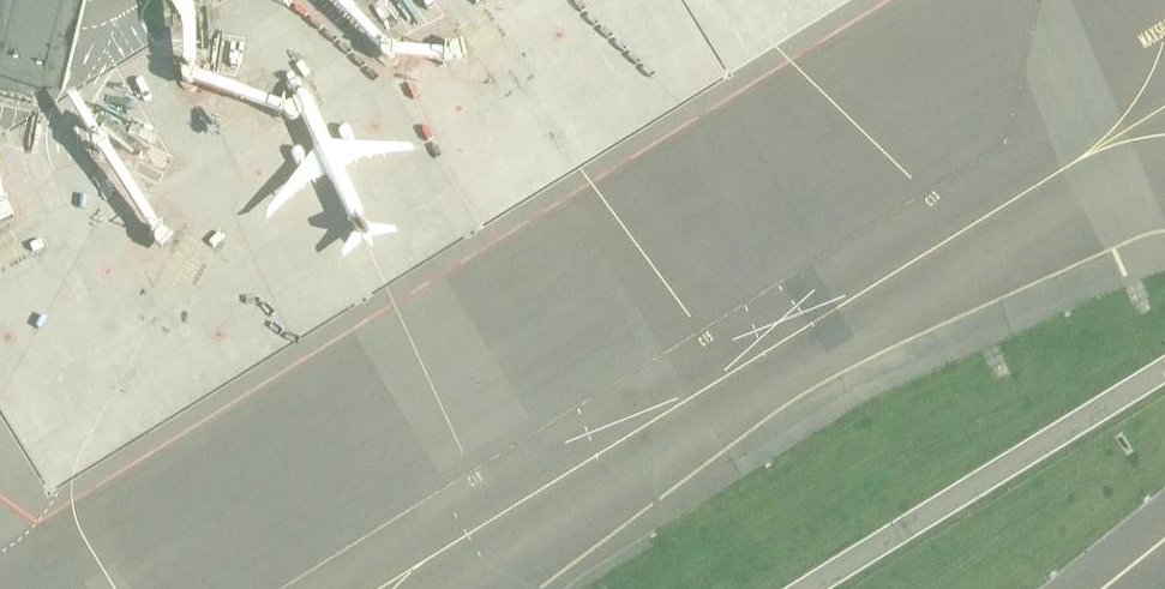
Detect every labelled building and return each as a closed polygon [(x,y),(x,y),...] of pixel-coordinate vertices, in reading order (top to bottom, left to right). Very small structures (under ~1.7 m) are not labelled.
[(60,86),(81,0),(0,0),(0,72),(60,86)]
